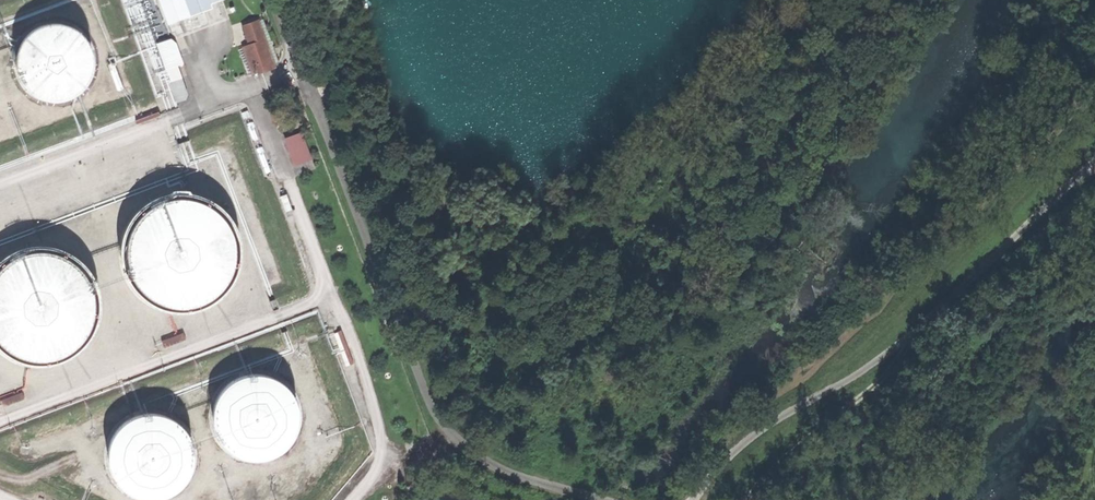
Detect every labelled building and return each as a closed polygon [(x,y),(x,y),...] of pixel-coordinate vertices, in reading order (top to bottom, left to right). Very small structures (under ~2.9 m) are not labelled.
[(253,74),(274,67),(258,21),(244,26),(251,45),(244,48),(253,74)] [(110,61),(109,48),(103,36),(93,27),(80,22),(67,22),(55,27),(45,36),(39,48),(37,61),(41,74),(49,84),(60,91),(73,94),(87,91),(98,84),(106,74),(110,61)] [(182,63),(187,62),(179,36),(161,41),(177,101),(192,97),(182,63)] [(303,142),(300,133),(284,140),(287,148),(303,142)] [(208,195),(190,196),(174,203),(160,215),(151,230),(148,248),(151,265),(159,281),(172,294),(188,301),(206,303),(223,299),(238,290),(250,276),(256,259),(256,241),(251,224),(240,210),(225,200),(208,195)] [(90,253),(73,245),(55,243),(37,247),(21,257),(9,271),(3,288),(2,307),(8,324),(19,339),(34,349),(52,354),(70,353),(87,346),(101,334),(110,318),(114,300),(111,282),(103,266),(90,253)] [(165,346),(188,340),(187,333),(163,339),(165,346)] [(307,385),(295,376),(280,371),(265,372),(251,378),(241,388),(234,401),(232,416),(235,431),(243,443),(255,452),(270,457),(285,456),(299,450),(309,440),(316,427),(318,412),(315,397),(307,385)] [(7,407),(28,398),(23,387),(2,396),(7,407)] [(186,414),(171,411),(156,413),(143,420),(133,431),(127,445),(127,460),(131,474),(141,486),(153,494),(168,497),(183,495),(196,488),(206,477),(212,463),(213,448),(208,434),(199,422),(186,414)]
